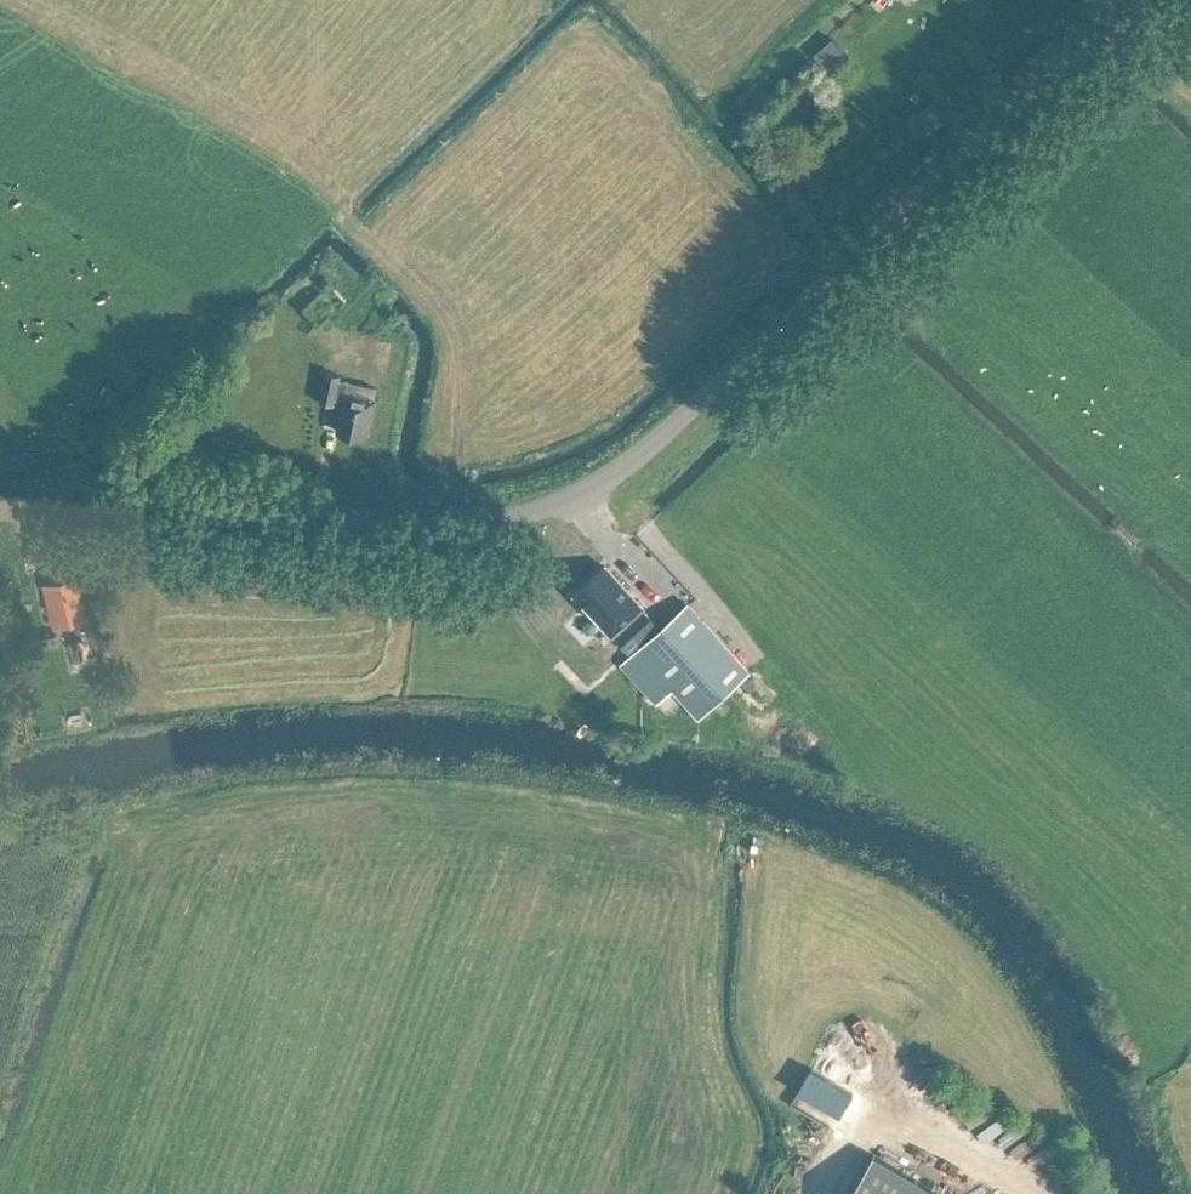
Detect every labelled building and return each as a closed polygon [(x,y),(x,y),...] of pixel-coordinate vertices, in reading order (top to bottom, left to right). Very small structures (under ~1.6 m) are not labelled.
[(830,69),(848,53),(832,35),(814,51),(830,69)] [(373,396),(376,385),(339,377),(340,373),(325,369),(318,399),(333,402),(335,394),(342,396),(336,421),(343,422),(341,429),(362,434),(364,427),(370,428),(376,396),(373,396)] [(628,649),(657,622),(642,606),(641,607),(630,594),(631,593),(604,563),(585,581),(599,596),(588,606),(602,621),(608,615),(612,619),(607,623),(615,632),(614,633),(628,649)] [(52,624),(84,616),(74,574),(42,582),(52,624)] [(698,713),(748,668),(687,602),(622,661),(657,700),(664,694),(681,714),(691,705),(698,713)] [(873,1151),(848,1193),(946,1193),(873,1151)]
